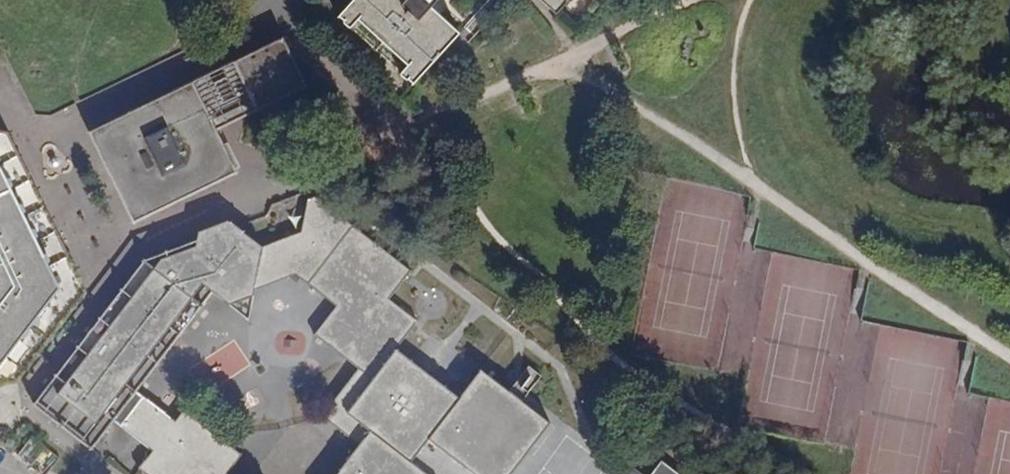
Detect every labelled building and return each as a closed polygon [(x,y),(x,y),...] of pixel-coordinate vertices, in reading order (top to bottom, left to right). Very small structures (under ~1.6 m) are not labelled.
[(356,20),(407,66),(398,75),(405,81),(406,80),(412,85),(453,39),(426,14),(435,3),(435,0),(351,0),(336,16),(343,23),(342,24),(348,29),(356,20)] [(435,0),(435,3),(426,14),(453,39),(489,0),(435,0)] [(555,13),(562,5),(560,4),(564,0),(540,0),(555,13)] [(300,85),(279,42),(97,131),(140,216),(232,171),(212,129),(300,85)] [(23,164),(7,133),(0,131),(0,385),(16,383),(68,318),(59,311),(47,302),(55,292),(6,191),(30,178),(23,164)] [(47,302),(59,311),(81,284),(83,278),(30,178),(6,191),(55,292),(47,302)] [(295,272),(336,304),(314,332),(359,367),(321,415),(335,414),(365,437),(359,445),(336,473),(430,473),(413,461),(432,439),(476,473),(515,473),(556,421),(487,368),(465,396),(403,347),(424,319),(395,297),(418,268),(321,192),(319,192),(313,195),(303,228),(270,241),(236,215),(199,229),(198,235),(197,241),(163,254),(89,350),(78,341),(28,406),(88,452),(114,419),(152,449),(136,468),(143,473),(227,473),(241,456),(182,411),(173,422),(135,392),(216,287),(233,300),(255,292),(256,288),(259,267),(279,259),(295,272)] [(78,341),(89,350),(163,254),(197,241),(198,235),(146,255),(78,341)] [(259,267),(256,288),(295,272),(279,259),(259,267)] [(251,314),(252,314),(255,292),(233,300),(251,314)] [(335,414),(321,415),(359,445),(365,437),(335,414)] [(670,458),(657,473),(690,473),(670,458)] [(637,462),(628,473),(652,473),(637,462)]
